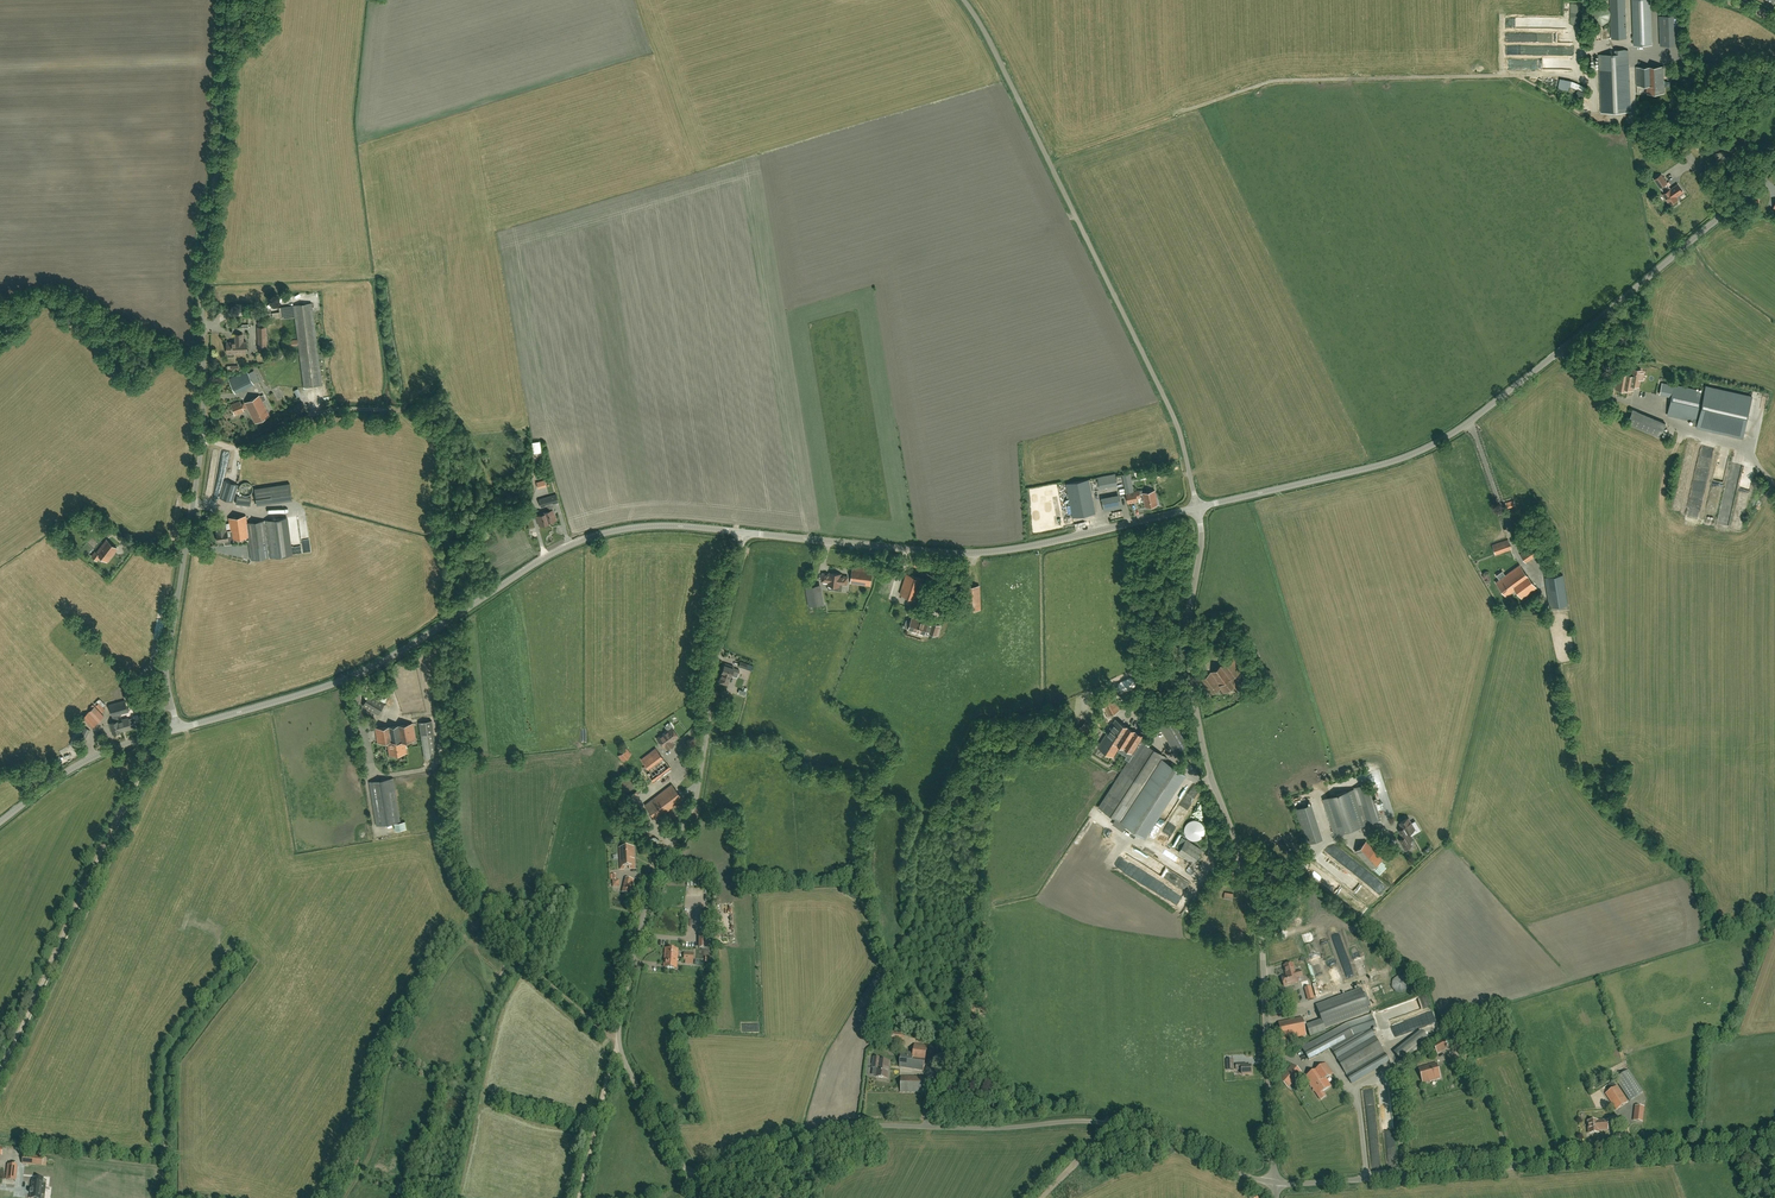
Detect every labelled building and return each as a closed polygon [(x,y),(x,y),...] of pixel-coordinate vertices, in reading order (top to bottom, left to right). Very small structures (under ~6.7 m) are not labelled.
[(1612,38),(1627,38),(1625,0),(1610,0),(1612,38)] [(1634,45),(1652,44),(1650,0),(1632,0),(1634,45)] [(1659,15),(1660,45),(1684,45),(1683,14),(1659,15)] [(1629,53),(1624,53),(1624,49),(1615,50),(1615,54),(1599,54),(1601,92),(1602,113),(1631,112),(1630,90),(1629,53)] [(1665,92),(1664,66),(1636,67),(1637,85),(1647,85),(1647,93),(1665,92)] [(1571,81),(1569,86),(1587,93),(1589,88),(1585,86),(1571,81)] [(1687,147),(1682,133),(1675,136),(1681,150),(1687,147)] [(1655,179),(1661,187),(1667,183),(1662,174),(1655,179)] [(1671,189),(1663,194),(1670,204),(1678,199),(1676,196),(1683,192),(1678,184),(1671,189)] [(273,319),(281,318),(295,316),(304,386),(322,384),(312,303),(294,306),(279,308),(280,312),(272,313),(273,319)] [(259,347),(266,346),(266,327),(258,327),(259,347)] [(227,352),(247,351),(246,342),(244,342),(244,334),(234,334),(234,342),(227,342),(227,352)] [(1633,385),(1638,386),(1641,370),(1632,368),(1631,375),(1618,373),(1615,389),(1626,391),(1627,388),(1632,389),(1633,385)] [(228,382),(230,386),(248,377),(246,373),(228,382)] [(229,386),(232,392),(251,383),(249,378),(229,386)] [(1668,414),(1693,420),(1692,425),(1697,426),(1697,427),(1743,437),(1752,396),(1705,386),(1704,392),(1662,383),(1660,394),(1671,396),(1668,414)] [(263,401),(265,399),(263,395),(260,396),(260,395),(246,402),(256,422),(270,415),(263,401)] [(244,411),(243,409),(246,408),(244,401),(240,403),(240,401),(230,405),(234,415),(244,411)] [(289,408),(292,415),(305,410),(302,403),(289,408)] [(1625,422),(1641,428),(1647,415),(1630,408),(1625,422)] [(539,441),(531,442),(533,453),(541,452),(539,441)] [(215,477),(218,449),(212,448),(209,476),(215,477)] [(1145,507),(1149,506),(1150,507),(1153,507),(1154,505),(1158,505),(1155,490),(1142,493),(1142,490),(1139,490),(1134,491),(1133,487),(1130,473),(1122,474),(1125,489),(1126,493),(1128,503),(1138,501),(1137,498),(1141,497),(1141,496),(1143,496),(1145,507)] [(1099,489),(1118,485),(1116,474),(1097,477),(1099,489)] [(1095,513),(1089,479),(1066,483),(1073,517),(1095,513)] [(237,485),(225,481),(219,498),(232,502),(237,485)] [(239,490),(247,490),(247,482),(239,482),(239,490)] [(254,489),(257,504),(292,499),(290,484),(254,489)] [(550,504),(554,503),(559,502),(556,494),(538,499),(541,507),(547,505),(548,511),(544,512),(544,514),(536,516),(539,526),(550,522),(549,521),(556,519),(554,514),(552,510),(550,504)] [(251,497),(237,495),(236,504),(250,505),(251,497)] [(1120,497),(1102,501),(1104,511),(1122,507),(1120,497)] [(225,521),(216,523),(217,532),(216,532),(218,541),(228,540),(228,539),(232,538),(232,539),(249,537),(252,559),(291,554),(287,523),(288,523),(287,517),(265,520),(247,522),(246,515),(229,518),(231,531),(227,531),(226,531),(225,521)] [(95,525),(101,530),(100,531),(108,537),(114,531),(100,519),(95,525)] [(82,546),(87,552),(97,543),(92,537),(82,546)] [(117,548),(114,546),(106,540),(96,552),(95,552),(91,556),(97,560),(100,556),(107,561),(117,548)] [(1511,549),(1510,546),(1508,540),(1492,545),(1495,555),(1511,549)] [(1539,553),(1533,546),(1533,545),(1520,554),(1526,563),(1539,553)] [(910,564),(935,574),(937,567),(913,558),(910,564)] [(1519,565),(1496,582),(1506,596),(1515,590),(1521,598),(1536,588),(1519,565)] [(873,568),(853,566),(851,583),(870,586),(873,568)] [(882,590),(891,592),(897,569),(888,567),(882,590)] [(842,591),(842,584),(847,584),(848,577),(841,576),(841,574),(830,572),(830,574),(823,573),(822,581),(829,582),(828,585),(836,586),(835,590),(842,591)] [(906,574),(900,594),(918,599),(924,579),(906,574)] [(1546,577),(1550,607),(1567,605),(1563,575),(1546,577)] [(820,585),(805,587),(808,606),(823,603),(820,585)] [(963,586),(964,610),(981,610),(980,585),(963,586)] [(907,619),(905,623),(904,627),(909,629),(908,629),(925,634),(926,630),(930,632),(930,633),(936,635),(939,625),(933,623),(932,627),(927,626),(928,623),(912,618),(911,621),(907,619)] [(1200,681),(1211,695),(1221,687),(1224,692),(1232,686),(1236,691),(1243,686),(1235,675),(1243,669),(1233,656),(1200,681)] [(725,665),(724,665),(722,672),(719,682),(728,685),(731,675),(733,671),(738,673),(740,670),(729,666),(730,665),(725,663),(725,665)] [(1257,678),(1252,679),(1253,685),(1265,684),(1263,675),(1257,675),(1257,678)] [(1110,692),(1099,698),(1108,716),(1120,710),(1110,692)] [(378,714),(384,703),(369,694),(362,705),(378,714)] [(133,717),(128,719),(128,718),(117,721),(116,715),(128,712),(125,700),(109,705),(114,722),(109,723),(112,734),(131,728),(130,727),(136,726),(133,717)] [(101,712),(104,709),(97,702),(94,704),(101,712)] [(89,707),(91,709),(85,715),(83,714),(81,716),(82,717),(82,718),(91,728),(104,717),(93,704),(89,707)] [(1175,715),(1159,724),(1171,747),(1166,749),(1168,753),(1187,743),(1184,737),(1187,736),(1175,715)] [(1141,740),(1143,736),(1116,719),(1098,747),(1113,757),(1120,746),(1133,754),(1087,825),(1112,841),(1124,824),(1143,837),(1185,773),(1165,761),(1167,757),(1141,740)] [(419,722),(425,758),(434,756),(429,721),(419,722)] [(1080,727),(1090,735),(1095,729),(1085,721),(1080,727)] [(405,741),(415,740),(412,724),(375,729),(377,743),(387,742),(389,755),(406,752),(405,741)] [(78,725),(73,736),(69,744),(75,746),(78,739),(84,727),(78,725)] [(85,738),(89,730),(85,728),(80,736),(85,738)] [(672,728),(657,738),(663,746),(665,745),(668,749),(674,745),(671,741),(678,736),(672,728)] [(687,740),(689,751),(696,750),(695,738),(687,740)] [(623,762),(632,754),(627,748),(618,756),(623,762)] [(656,748),(641,759),(646,766),(643,768),(653,781),(671,768),(656,748)] [(376,825),(400,821),(393,778),(369,782),(376,825)] [(1360,805),(1358,806),(1352,789),(1324,799),(1336,834),(1381,819),(1368,783),(1354,788),(1360,805)] [(644,805),(656,820),(683,799),(672,784),(644,805)] [(1190,801),(1194,794),(1188,790),(1184,798),(1190,801)] [(1295,806),(1302,804),(1301,798),(1304,797),(1303,793),(1293,795),(1295,806)] [(1311,804),(1295,809),(1306,844),(1322,839),(1311,804)] [(1176,851),(1192,861),(1202,846),(1196,843),(1207,825),(1191,815),(1181,832),(1186,835),(1176,851)] [(1411,823),(1408,818),(1400,823),(1403,828),(1399,830),(1403,838),(1399,840),(1405,849),(1412,845),(1409,841),(1413,838),(1409,832),(1418,826),(1415,821),(1411,823)] [(1355,851),(1372,869),(1382,858),(1366,841),(1355,851)] [(1131,848),(1135,850),(1132,855),(1153,867),(1158,859),(1132,845),(1131,848)] [(1342,846),(1333,861),(1341,866),(1350,851),(1342,846)] [(619,848),(620,869),(625,869),(625,865),(629,865),(629,869),(635,868),(634,847),(619,848)] [(1189,875),(1193,868),(1154,847),(1150,853),(1189,875)] [(1121,856),(1116,864),(1141,879),(1145,871),(1121,856)] [(1168,879),(1173,872),(1167,867),(1162,875),(1168,879)] [(1186,888),(1191,880),(1174,871),(1170,880),(1186,888)] [(625,876),(621,890),(630,893),(634,879),(625,876)] [(1154,889),(1175,903),(1180,896),(1159,881),(1154,889)] [(664,948),(663,967),(676,968),(677,949),(664,948)] [(684,951),(683,961),(693,962),(694,952),(684,951)] [(1292,963),(1283,966),(1286,976),(1281,977),(1284,986),(1298,982),(1296,978),(1302,976),(1300,970),(1295,972),(1292,963)] [(1326,967),(1316,971),(1323,988),(1324,988),(1326,996),(1337,992),(1336,988),(1333,989),(1326,967)] [(1398,995),(1409,991),(1406,983),(1407,983),(1404,976),(1393,980),(1398,995)] [(1370,1012),(1361,988),(1316,1005),(1320,1015),(1324,1028),(1370,1012)] [(1406,1035),(1394,1044),(1395,1048),(1400,1055),(1403,1054),(1423,1039),(1427,1038),(1423,1033),(1421,1026),(1419,1028),(1416,1029),(1413,1031),(1409,1032),(1420,1024),(1423,1023),(1430,1033),(1436,1031),(1439,1029),(1433,1011),(1408,1019),(1403,1023),(1405,1025),(1402,1028),(1403,1030),(1406,1035)] [(1302,1017),(1278,1022),(1282,1040),(1306,1035),(1302,1017)] [(1357,1042),(1347,1023),(1302,1047),(1309,1060),(1331,1048),(1335,1055),(1352,1083),(1390,1061),(1373,1032),(1357,1042)] [(888,1030),(887,1042),(904,1045),(905,1032),(888,1030)] [(1448,1045),(1454,1043),(1452,1036),(1446,1038),(1448,1045)] [(1426,1038),(1396,1059),(1400,1064),(1430,1042),(1426,1038)] [(1435,1042),(1432,1044),(1437,1054),(1440,1052),(1435,1042)] [(899,1067),(924,1071),(927,1046),(914,1044),(913,1053),(901,1052),(899,1067)] [(887,1078),(889,1062),(880,1060),(880,1058),(874,1057),(872,1068),(877,1068),(876,1077),(887,1078)] [(1305,1077),(1320,1099),(1326,1096),(1323,1091),(1331,1086),(1326,1078),(1333,1074),(1326,1063),(1313,1071),(1314,1073),(1311,1075),(1310,1073),(1305,1077)] [(1419,1068),(1423,1083),(1441,1077),(1436,1063),(1430,1065),(1430,1066),(1426,1067),(1426,1066),(1419,1068)] [(1236,1069),(1241,1069),(1241,1074),(1251,1073),(1251,1065),(1247,1066),(1247,1064),(1236,1064),(1236,1069)] [(1288,1087),(1302,1072),(1293,1064),(1279,1079),(1288,1087)] [(1615,1079),(1630,1101),(1643,1092),(1628,1070),(1615,1079)] [(926,1077),(901,1077),(901,1092),(926,1093),(926,1077)] [(1412,1096),(1409,1085),(1403,1086),(1406,1098),(1412,1096)] [(1366,1089),(1369,1138),(1370,1138),(1370,1143),(1378,1142),(1375,1086),(1368,1087),(1368,1089),(1366,1089)] [(1628,1102),(1617,1086),(1605,1093),(1616,1110),(1628,1102)] [(1381,1092),(1383,1116),(1391,1115),(1389,1092),(1381,1092)] [(1633,1120),(1642,1121),(1643,1107),(1635,1106),(1633,1120)] [(1597,1121),(1597,1120),(1588,1121),(1589,1133),(1598,1132),(1598,1129),(1607,1129),(1607,1120),(1597,1121)] [(22,1164),(42,1166),(43,1157),(23,1154),(22,1164)] [(15,1180),(17,1165),(8,1164),(7,1179),(15,1180)] [(30,1193),(30,1194),(31,1194),(31,1197),(41,1197),(41,1195),(45,1195),(46,1185),(42,1184),(43,1180),(43,1178),(35,1177),(35,1183),(32,1182),(31,1190),(30,1190),(30,1191),(31,1191),(30,1193)]
